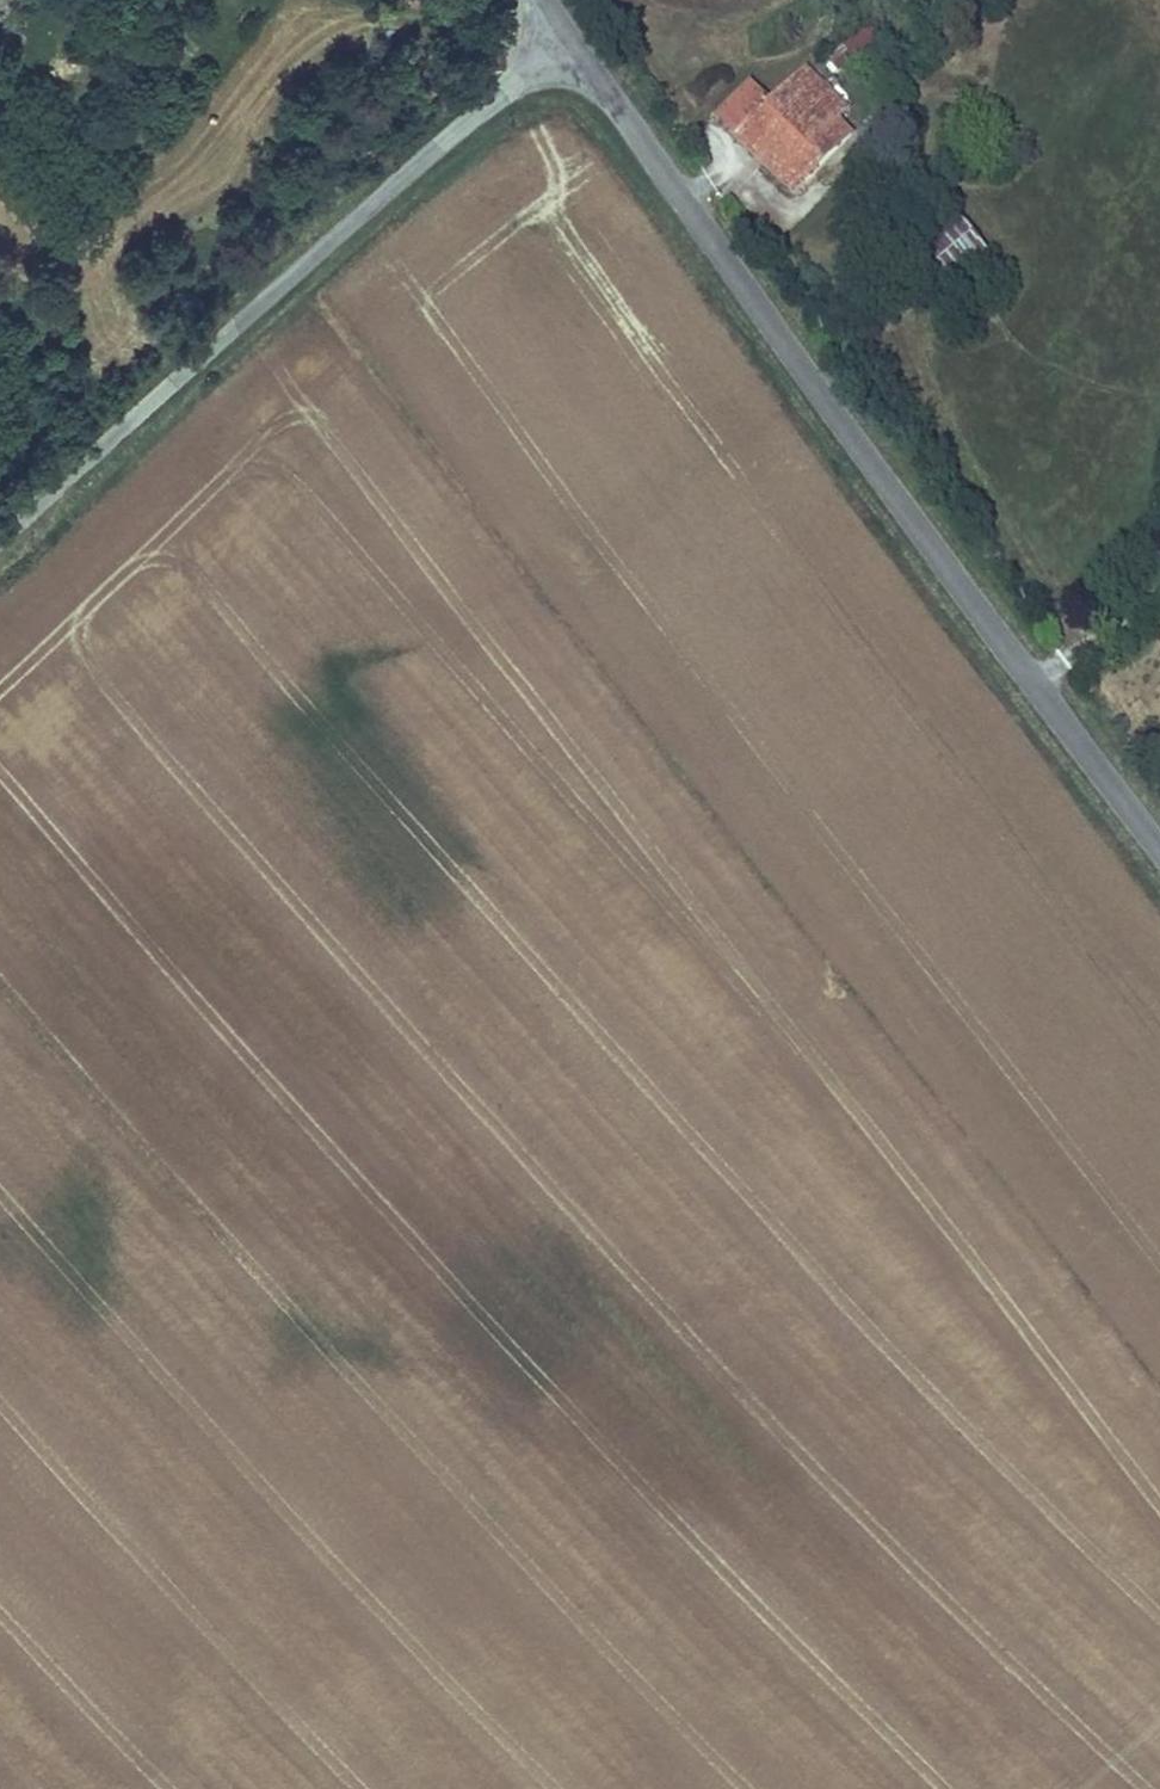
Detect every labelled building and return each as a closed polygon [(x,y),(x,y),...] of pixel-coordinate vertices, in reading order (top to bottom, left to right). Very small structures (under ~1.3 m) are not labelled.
[(874,28),(825,56),(835,74),(842,70),(884,46),(874,28)] [(713,120),(736,143),(746,133),(802,187),(856,133),(841,118),(838,121),(809,93),(822,79),(809,66),(774,102),(751,81),(713,120)] [(822,79),(809,93),(838,121),(841,118),(851,107),(822,79)] [(792,198),(802,187),(746,133),(736,143),(792,198)] [(974,217),(928,226),(938,270),(983,260),(974,217)]
